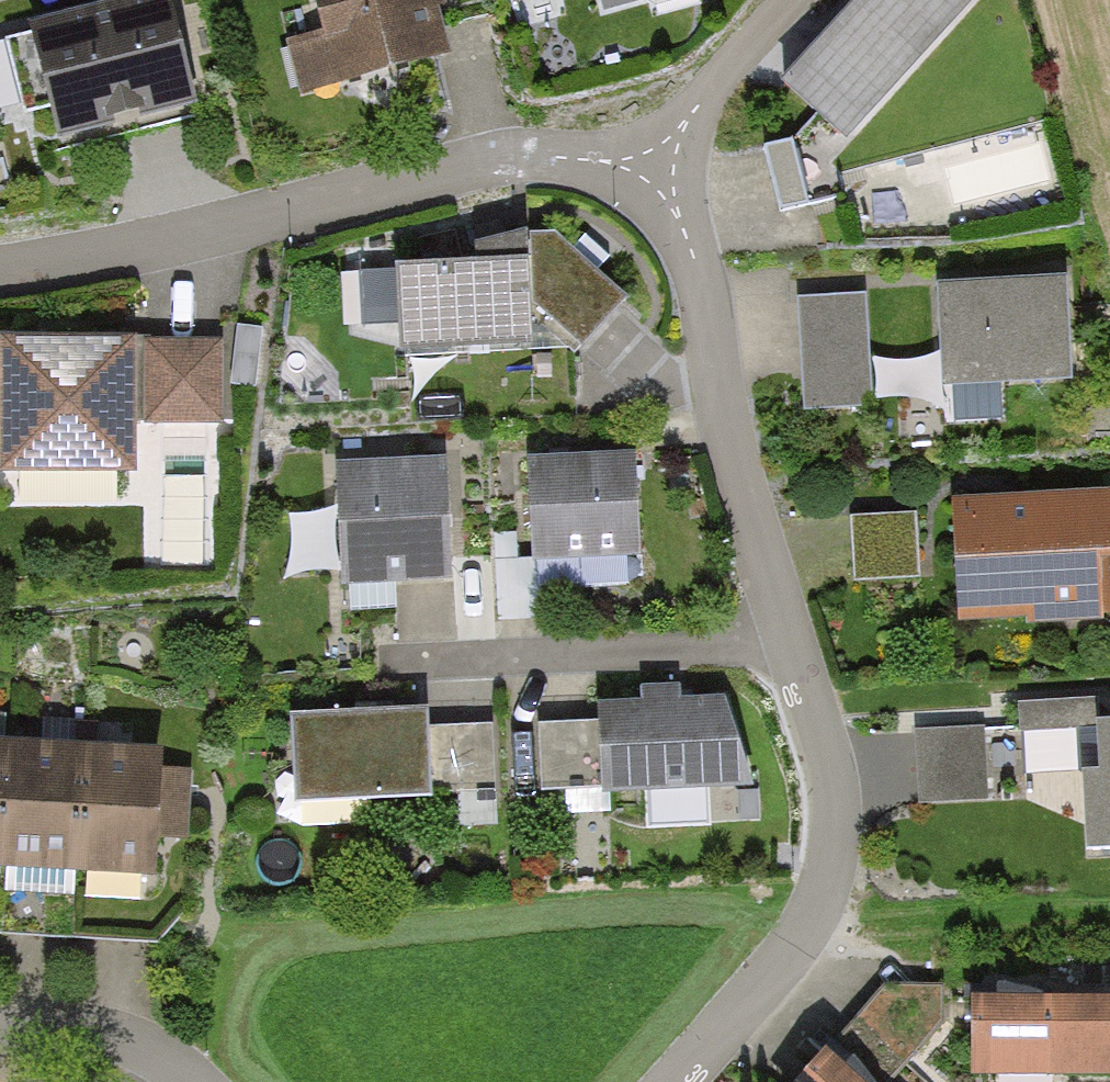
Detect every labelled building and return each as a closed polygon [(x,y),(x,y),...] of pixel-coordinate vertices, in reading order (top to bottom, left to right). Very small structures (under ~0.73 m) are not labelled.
[(12,23),(41,148),(183,115),(156,0),(113,0),(12,23)] [(317,98),(446,68),(430,0),(294,0),(317,98)] [(581,24),(680,0),(575,0),(581,24)] [(819,152),(966,3),(963,0),(852,0),(775,79),(819,152)] [(771,136),(785,199),(812,193),(798,130),(771,136)] [(376,271),(379,357),(524,351),(520,266),(376,271)] [(1049,396),(1050,284),(925,283),(924,395),(1049,396)] [(862,294),(792,297),(797,410),(868,406),(862,294)] [(0,343),(0,484),(118,483),(118,432),(212,432),(212,343),(0,343)] [(445,465),(331,470),(337,600),(451,595),(445,465)] [(625,465),(502,471),(507,579),(631,573),(625,465)] [(1098,503),(943,514),(951,636),(1107,625),(1098,503)] [(915,514),(848,515),(849,581),(916,580),(915,514)] [(411,720),(285,725),(288,811),(415,805),(411,720)] [(726,720),(590,736),(600,818),(736,802),(726,720)] [(1072,725),(1077,864),(1109,863),(1109,723),(1072,725)] [(982,724),(910,727),(913,803),(985,800),(982,724)] [(0,814),(0,892),(79,895),(83,762),(2,759),(0,814)] [(83,762),(79,895),(159,897),(164,765),(83,762)] [(957,1013),(961,1081),(1109,1081),(1104,1004),(957,1013)] [(808,1055),(784,1081),(838,1081),(808,1055)]
